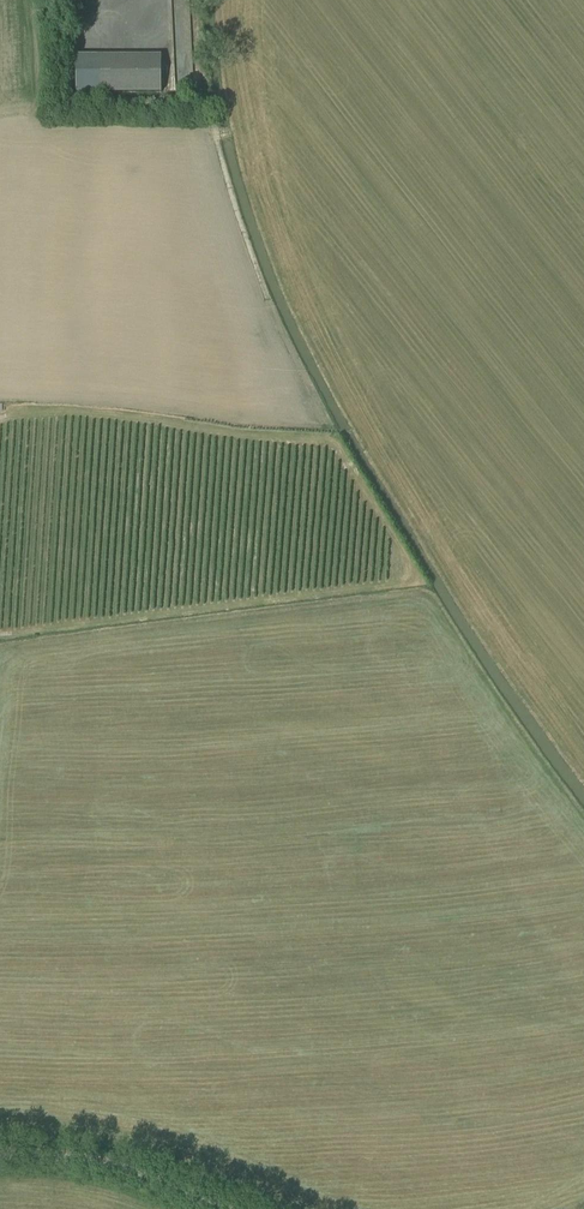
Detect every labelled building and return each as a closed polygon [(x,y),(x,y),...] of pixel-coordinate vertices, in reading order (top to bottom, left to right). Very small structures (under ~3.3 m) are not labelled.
[(101,52),(76,52),(76,92),(101,92),(101,72),(101,52)] [(162,52),(101,52),(101,92),(162,92),(162,52)]
